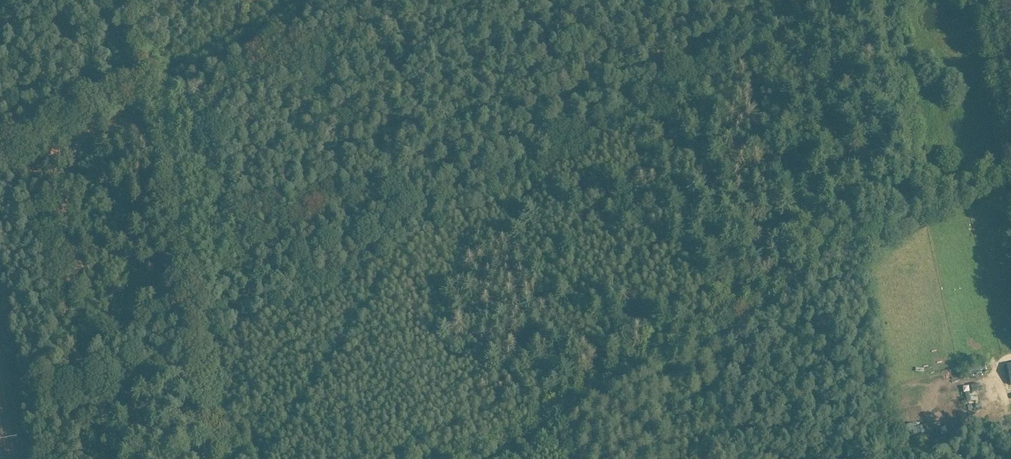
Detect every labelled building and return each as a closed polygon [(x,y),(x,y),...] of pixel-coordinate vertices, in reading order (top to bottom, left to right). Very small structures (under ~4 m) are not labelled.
[(979,389),(965,394),(971,410),(985,405),(979,389)]
